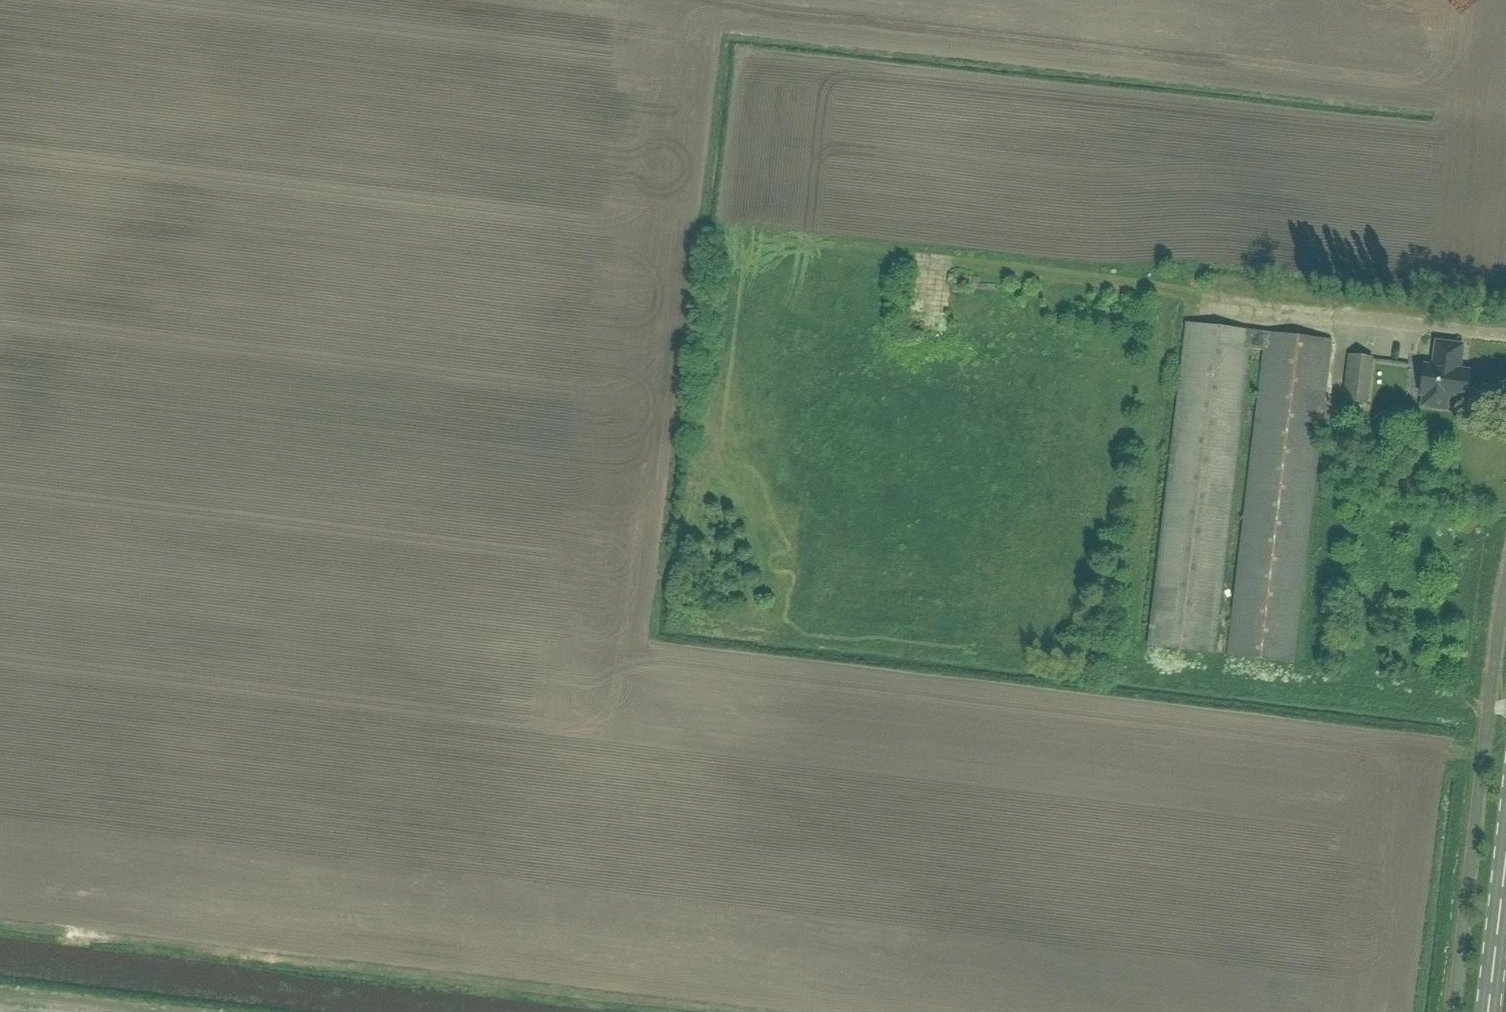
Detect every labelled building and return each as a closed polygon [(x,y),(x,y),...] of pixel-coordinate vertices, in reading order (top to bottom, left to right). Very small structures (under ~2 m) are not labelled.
[(1331,343),(1187,326),(1149,647),(1213,654),(1249,348),(1265,352),(1229,656),(1294,664),(1331,343)] [(1471,373),(1460,371),(1463,346),(1438,343),(1434,368),(1426,367),(1422,395),(1428,396),(1428,398),(1428,399),(1429,400),(1429,402),(1430,403),(1431,405),(1433,406),(1434,407),(1437,407),(1439,407),(1440,407),(1442,407),(1444,406),(1444,405),(1446,404),(1447,403),(1447,401),(1448,399),(1467,401),(1471,373)] [(1346,389),(1345,401),(1367,404),(1369,392),(1346,389)]
